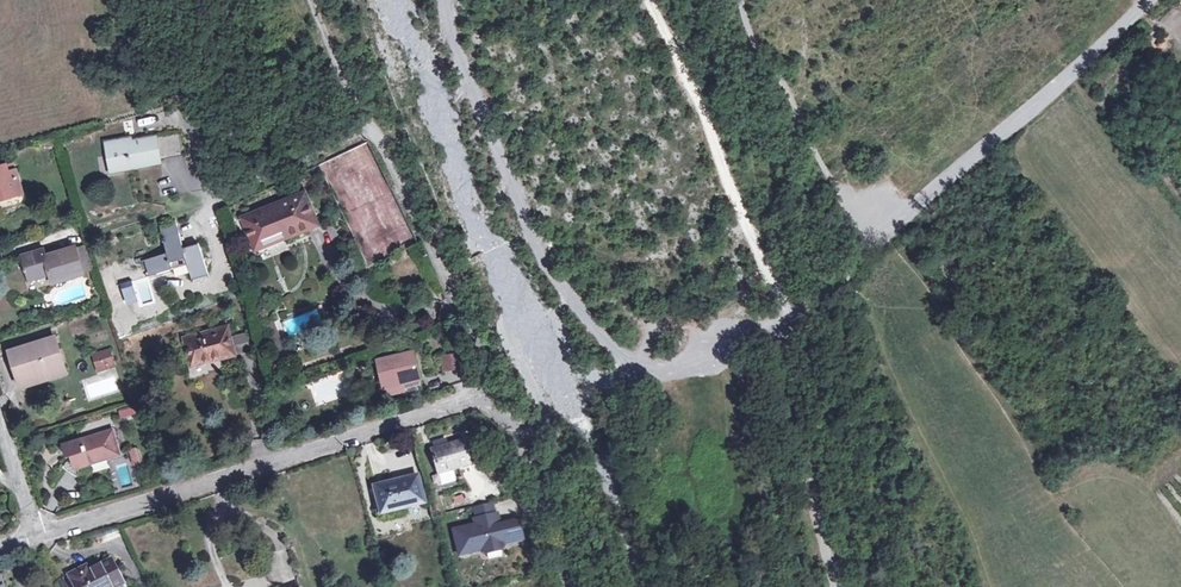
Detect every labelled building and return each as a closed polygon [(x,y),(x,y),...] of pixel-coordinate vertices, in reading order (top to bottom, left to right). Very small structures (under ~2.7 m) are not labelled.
[(178,134),(126,142),(126,139),(107,143),(109,154),(113,154),(116,171),(160,163),(159,156),(182,153),(178,134)] [(15,171),(13,164),(7,167),(7,165),(0,167),(0,195),(7,193),(9,199),(23,194),(16,171),(15,171)] [(305,194),(243,218),(253,243),(275,234),(274,231),(281,228),(285,237),(317,224),(305,194)] [(199,244),(184,249),(176,223),(159,228),(167,253),(146,260),(151,276),(172,269),(170,263),(186,258),(192,278),(208,273),(199,244)] [(75,247),(45,257),(43,250),(22,256),(30,280),(50,274),(54,284),(84,274),(75,247)] [(271,338),(278,335),(273,322),(265,325),(271,338)] [(227,327),(185,339),(192,366),(234,355),(230,338),(227,327)] [(247,333),(230,338),(234,355),(252,351),(247,333)] [(278,335),(271,338),(278,356),(289,352),(285,343),(282,344),(278,335)] [(34,378),(65,369),(55,338),(11,351),(20,378),(33,374),(34,378)] [(458,349),(441,352),(444,366),(461,363),(458,349)] [(107,350),(90,356),(96,372),(114,367),(107,350)] [(414,354),(379,362),(388,396),(423,388),(414,354)] [(66,374),(65,369),(34,378),(33,374),(20,378),(23,388),(66,374)] [(135,405),(117,410),(120,419),(138,414),(135,405)] [(113,430),(69,444),(72,455),(63,468),(73,475),(77,468),(121,454),(113,430)] [(463,441),(432,450),(439,474),(470,466),(463,441)] [(136,446),(127,449),(133,465),(142,461),(136,446)] [(417,477),(375,488),(382,513),(424,502),(417,477)] [(476,508),(478,518),(495,514),(493,503),(476,508)] [(478,518),(475,519),(476,525),(455,530),(461,555),(482,550),(488,553),(502,549),(506,544),(524,539),(520,519),(507,522),(508,524),(502,526),(498,513),(495,514),(478,518)] [(81,570),(69,576),(74,586),(118,586),(123,584),(111,561),(90,571),(83,574),(81,570)] [(88,566),(81,570),(83,574),(90,571),(88,566)]
